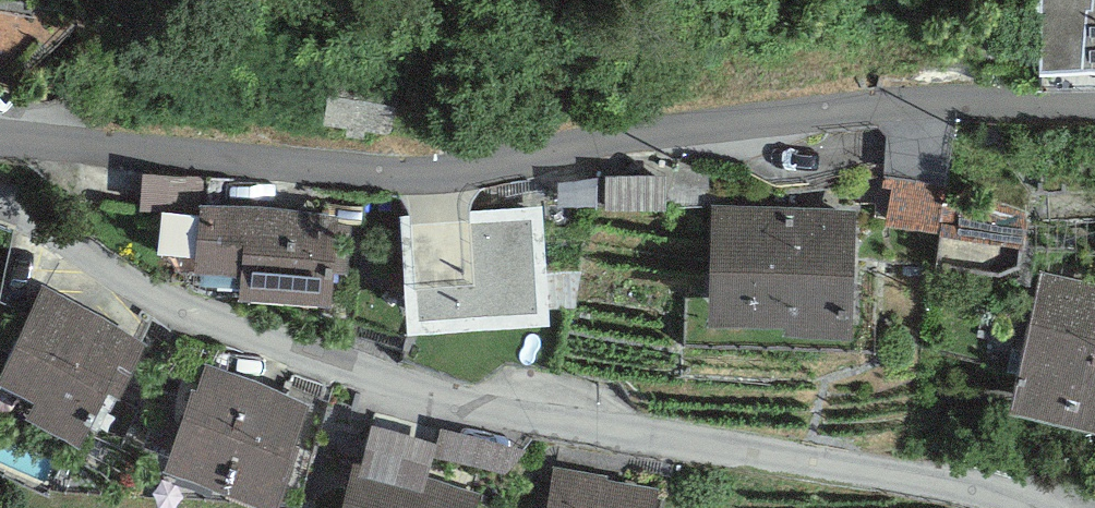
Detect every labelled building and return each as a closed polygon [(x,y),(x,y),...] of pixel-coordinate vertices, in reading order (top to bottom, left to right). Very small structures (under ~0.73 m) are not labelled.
[(1041,67),(1094,66),(1094,0),(1040,0),(1041,67)] [(398,76),(328,66),(320,122),(389,133),(398,76)] [(338,210),(200,199),(194,263),(239,267),(237,290),(331,298),(338,210)] [(542,203),(400,213),(408,327),(550,317),(542,203)] [(855,206),(711,204),(709,318),(785,319),(785,328),(851,329),(855,206)] [(1041,270),(1010,407),(1094,425),(1094,282),(1041,270)] [(42,283),(0,362),(0,377),(36,396),(28,411),(79,438),(107,385),(118,390),(146,337),(42,283)] [(308,399),(205,361),(196,385),(192,384),(163,462),(275,503),(299,440),(294,438),(308,399)] [(371,423),(361,459),(426,476),(436,441),(371,423)] [(442,427),(435,453),(507,466),(513,442),(442,427)] [(354,456),(339,507),(474,507),(479,492),(426,476),(361,459),(354,456)] [(554,465),(546,507),(655,507),(659,488),(606,479),(607,474),(554,465)]
